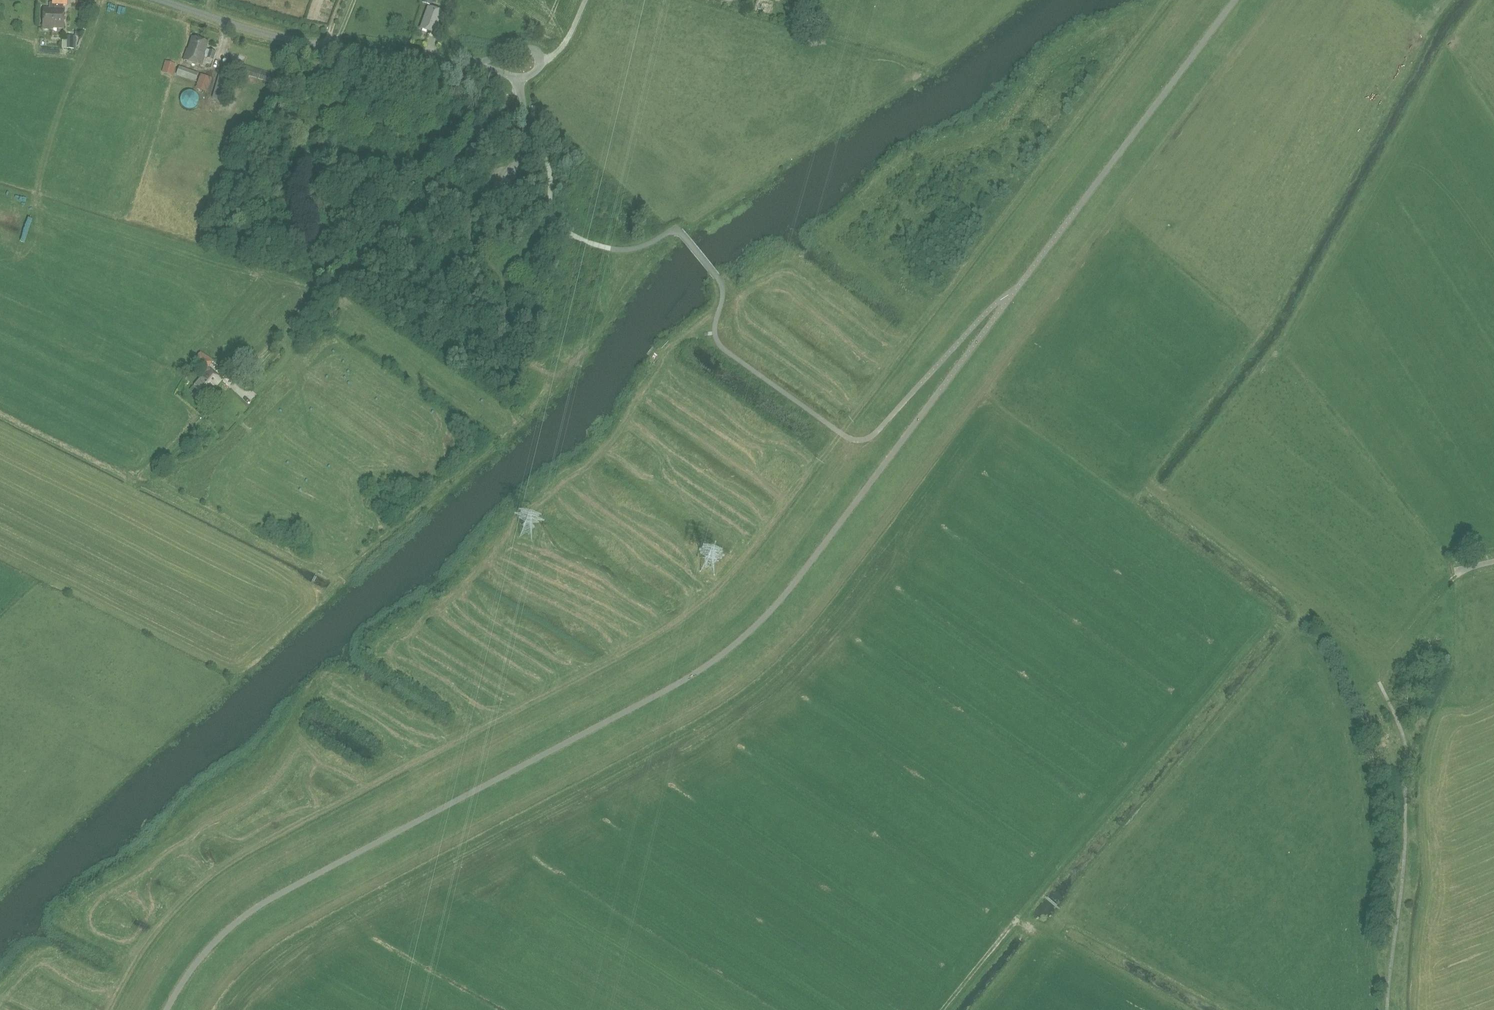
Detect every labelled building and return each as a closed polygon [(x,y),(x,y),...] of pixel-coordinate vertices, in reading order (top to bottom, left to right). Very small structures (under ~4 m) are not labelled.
[(64,10),(64,6),(53,5),(53,4),(50,4),(50,9),(44,9),(43,30),(52,30),(52,29),(64,29),(65,10),(64,10)] [(429,10),(421,30),(435,34),(442,14),(429,10)] [(67,49),(75,49),(75,42),(78,42),(78,38),(75,38),(75,36),(67,36),(67,49)] [(208,59),(214,61),(216,53),(206,50),(208,43),(193,38),(189,51),(188,50),(184,61),(202,66),(204,58),(208,59)] [(305,57),(304,68),(324,71),(326,60),(305,57)] [(173,75),(176,64),(164,61),(161,72),(173,75)] [(176,75),(195,82),(198,73),(179,66),(176,75)] [(216,72),(211,94),(219,96),(224,73),(216,72)] [(198,100),(189,87),(176,96),(185,109),(198,100)] [(214,361),(201,353),(193,364),(206,373),(214,361)] [(210,371),(193,388),(204,399),(206,397),(210,401),(218,392),(216,390),(216,388),(222,381),(210,371)]
